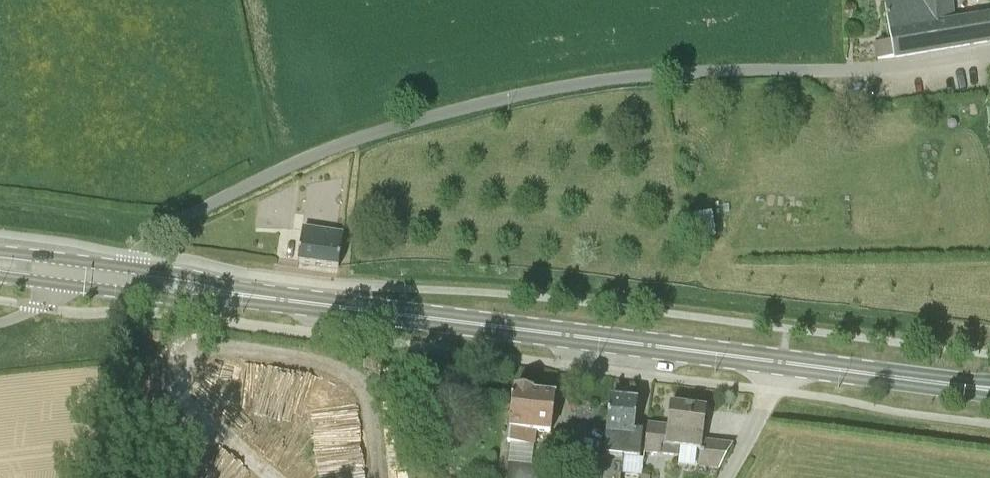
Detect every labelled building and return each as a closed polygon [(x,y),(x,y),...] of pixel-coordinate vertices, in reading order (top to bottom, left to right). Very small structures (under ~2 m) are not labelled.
[(885,2),(891,41),(876,43),(878,60),(894,58),(897,58),(989,42),(989,18),(952,22),(951,18),(951,0),(894,0),(885,2)] [(716,236),(712,211),(694,214),(697,239),(716,236)] [(338,269),(343,235),(303,229),(298,263),(338,269)] [(550,434),(553,416),(555,397),(533,394),(534,391),(514,389),(508,442),(534,445),(536,432),(550,434)] [(637,402),(610,399),(608,419),(605,435),(601,475),(602,476),(601,477),(620,477),(623,457),(639,459),(642,432),(634,431),(637,402)] [(702,442),(704,430),(706,410),(670,406),(667,425),(667,427),(649,425),(645,453),(679,456),(680,446),(700,449),(698,468),(719,470),(732,445),(702,442)] [(531,466),(509,463),(508,477),(530,477),(531,466)] [(531,466),(530,477),(556,477),(557,468),(531,466)] [(599,471),(584,470),(583,477),(598,477),(599,471)]
